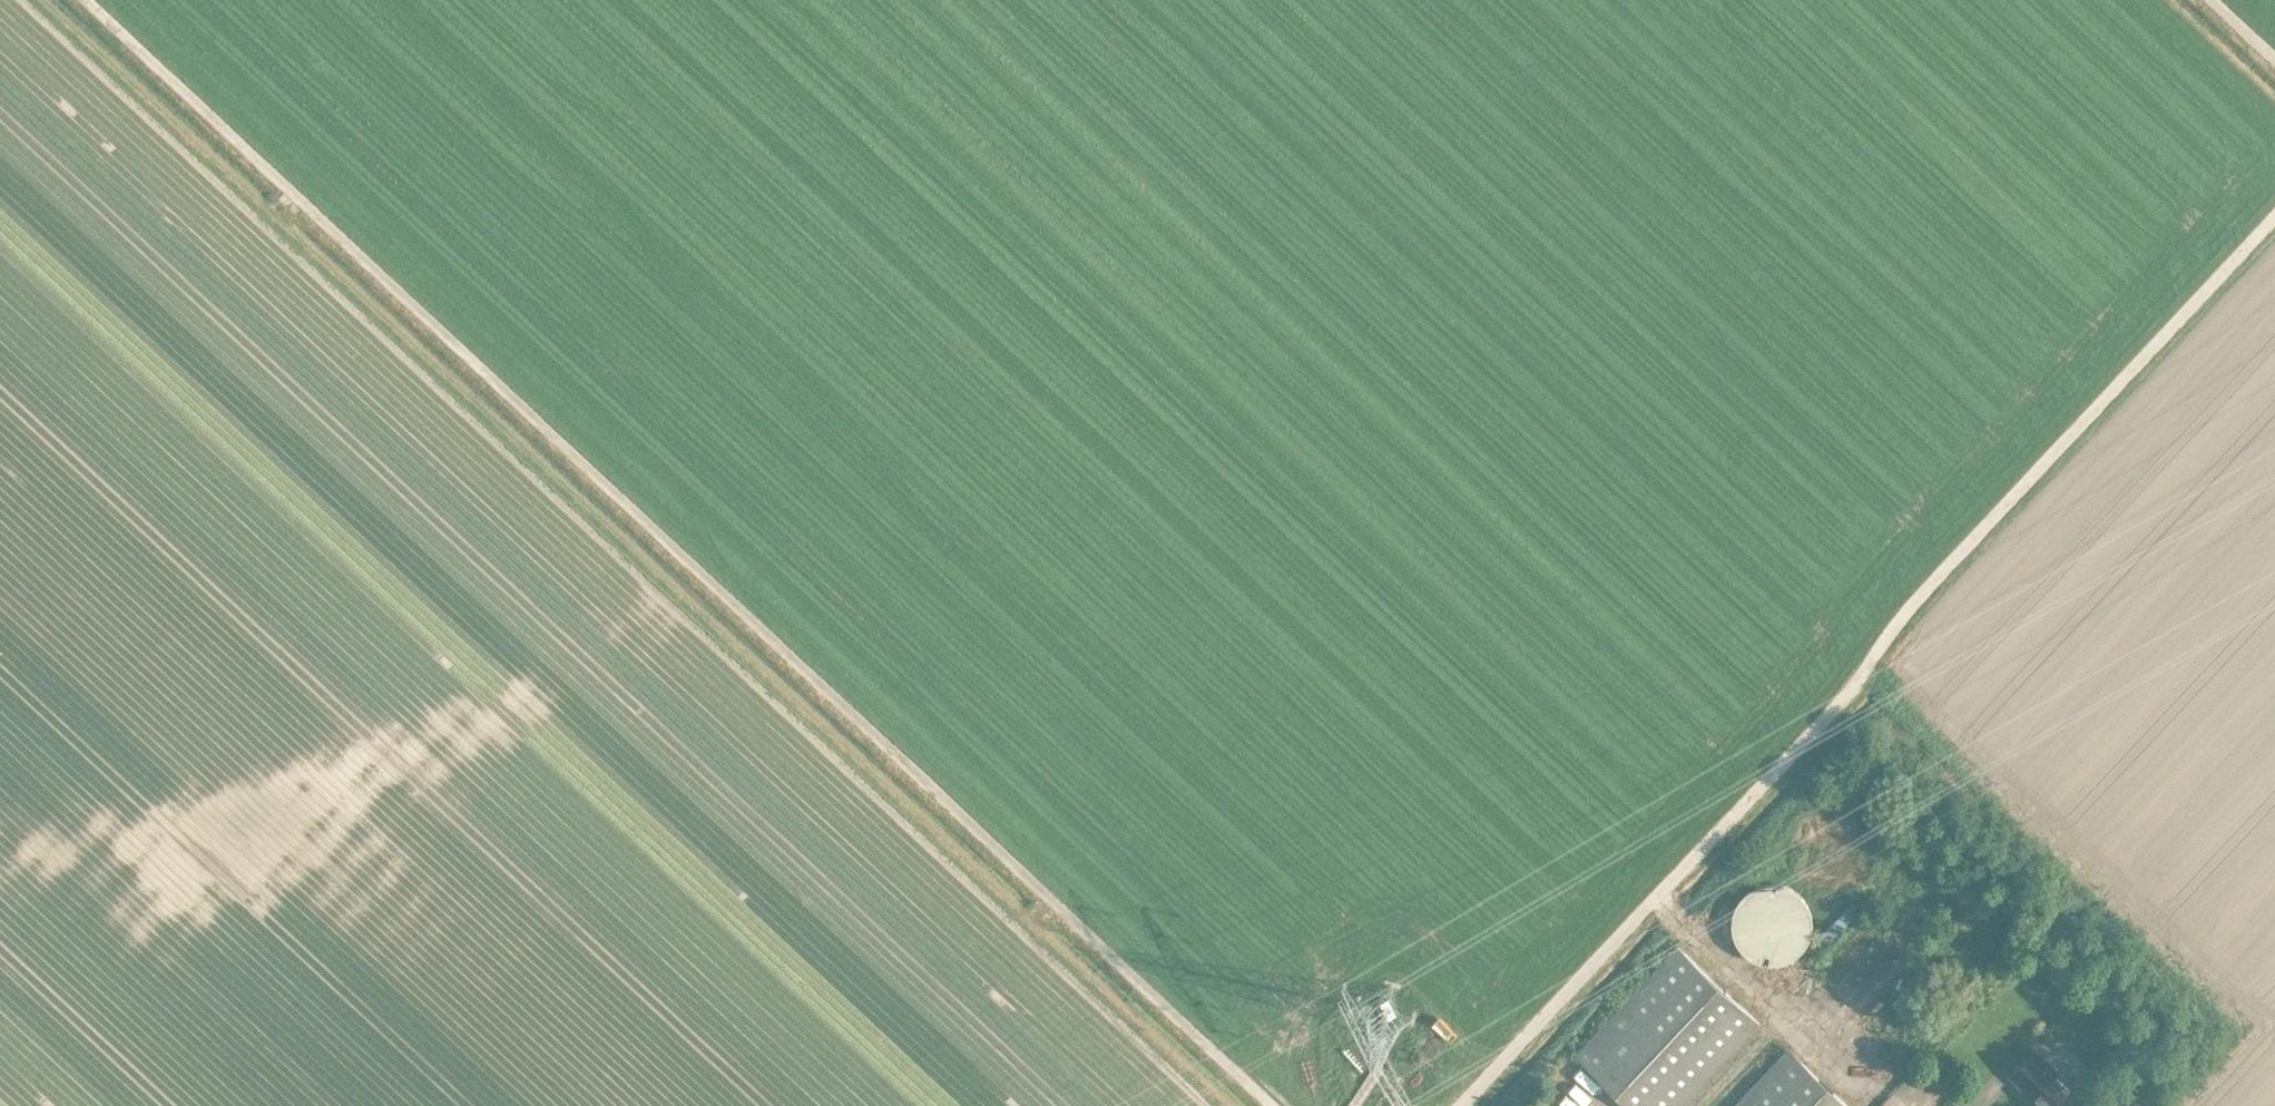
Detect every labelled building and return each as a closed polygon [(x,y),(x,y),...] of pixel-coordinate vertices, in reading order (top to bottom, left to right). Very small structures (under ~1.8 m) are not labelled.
[(1738,950),(1742,953),(1746,956),(1752,959),(1758,960),(1764,961),(1770,960),(1775,959),(1781,957),(1786,955),(1791,952),(1795,948),(1798,943),(1801,938),(1803,933),(1805,929),(1805,924),(1805,917),(1804,911),(1802,905),(1800,900),(1796,895),(1793,891),(1789,888),(1784,885),(1779,883),(1773,881),(1767,880),(1762,880),(1755,882),(1750,883),(1745,886),(1741,889),(1736,893),(1732,898),(1729,904),(1726,910),(1725,916),(1725,922),(1726,927),(1728,934),(1730,940),(1734,946),(1738,950)] [(1627,1105),(1670,1105),(1751,1020),(1671,944),(1569,1052),(1627,1105)] [(1780,1047),(1725,1105),(1842,1105),(1780,1047)] [(2038,1105),(2044,1105),(2065,1083),(2026,1047),(2002,1073),(2038,1105)]
